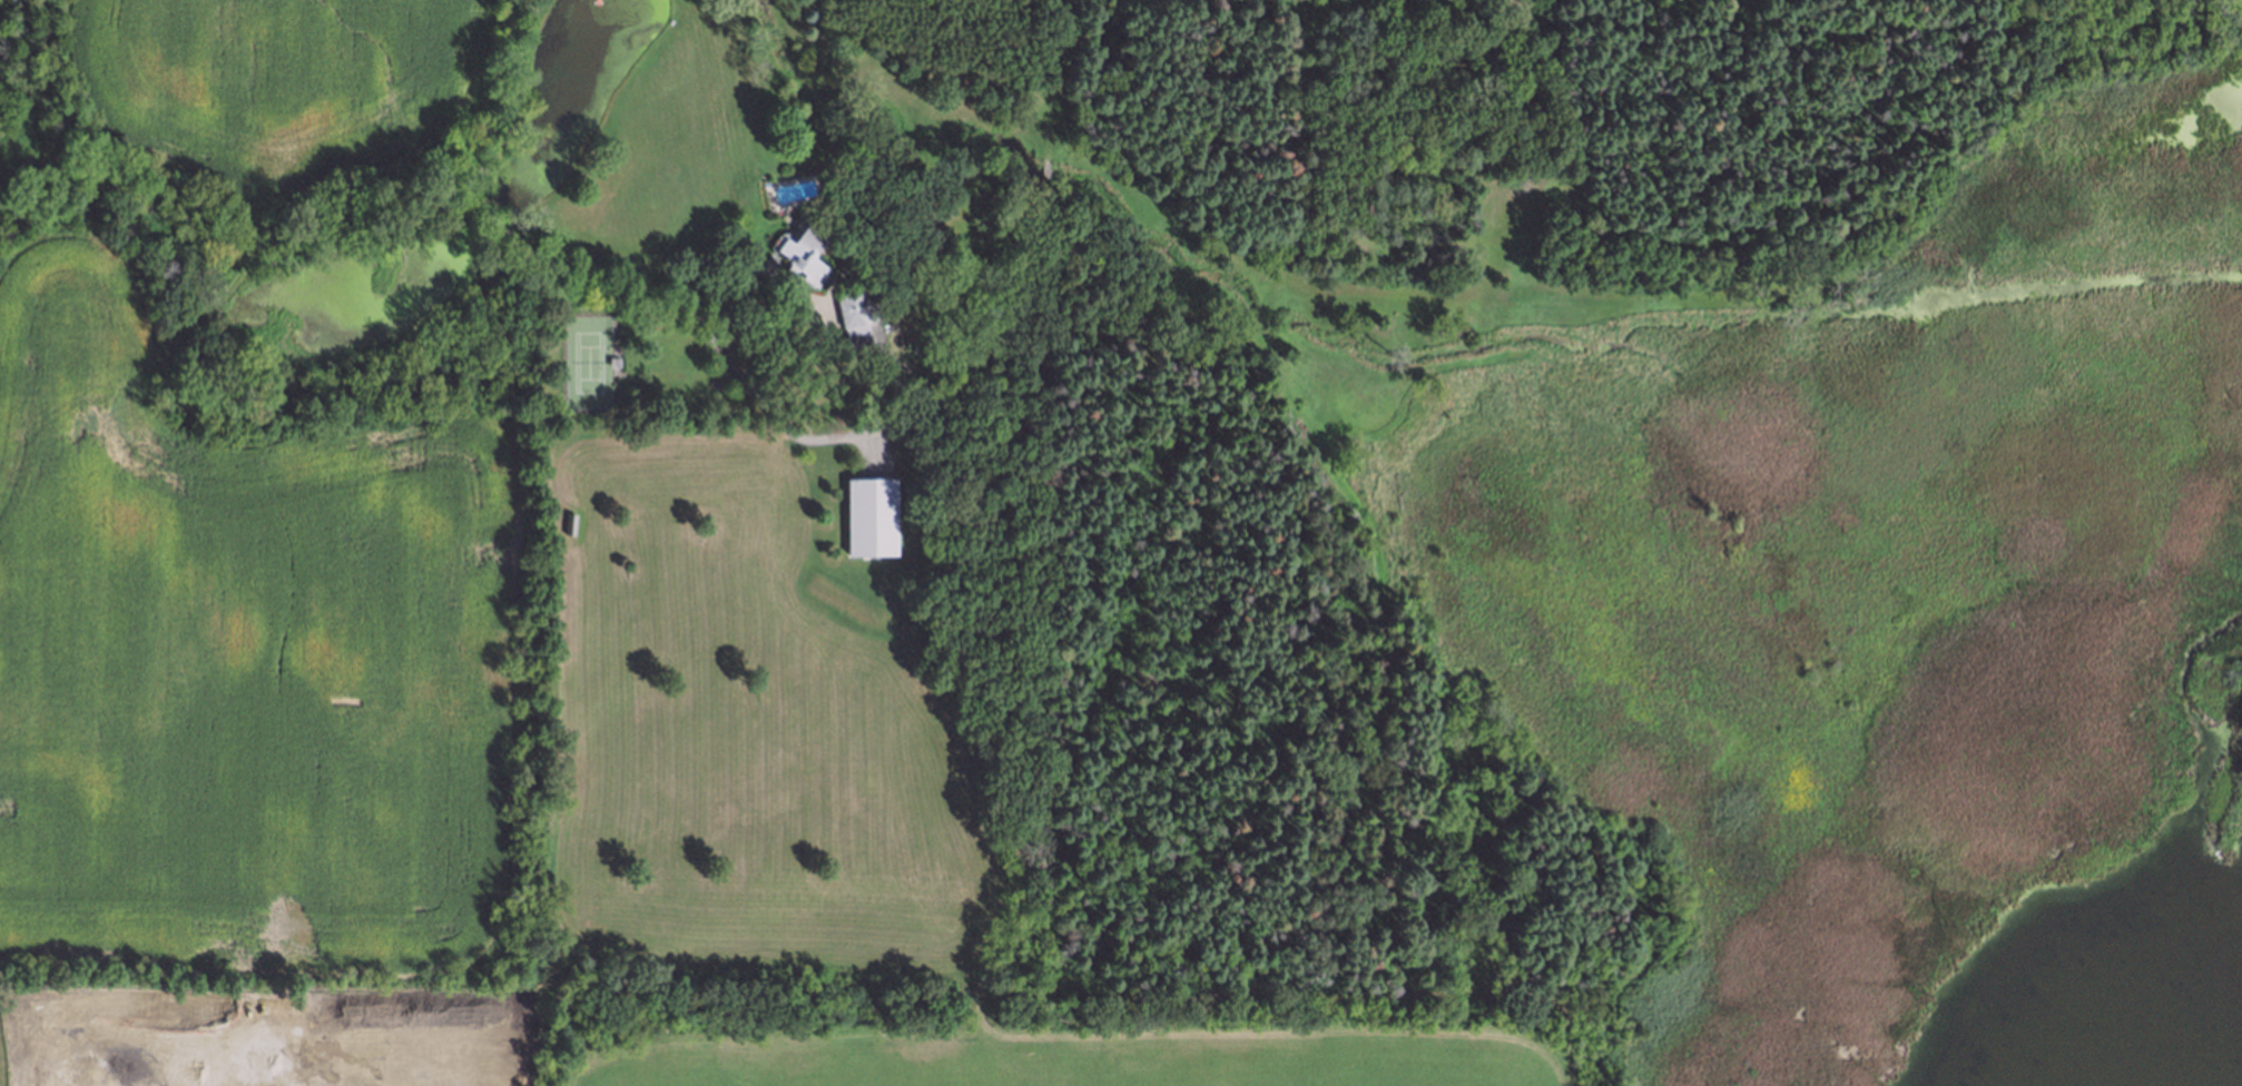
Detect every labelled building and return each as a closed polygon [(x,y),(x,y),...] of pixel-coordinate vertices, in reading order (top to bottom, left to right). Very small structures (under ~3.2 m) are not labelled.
[(810,289),(779,267),(784,259),(770,249),(781,234),(788,238),(802,220),(824,236),(809,255),(827,267),(810,289)] [(845,346),(833,292),(871,283),(878,316),(865,319),(869,340),(845,346)] [(845,480),(898,480),(899,557),(847,559),(845,480)] [(571,534),(560,532),(563,510),(574,512),(571,534)]
